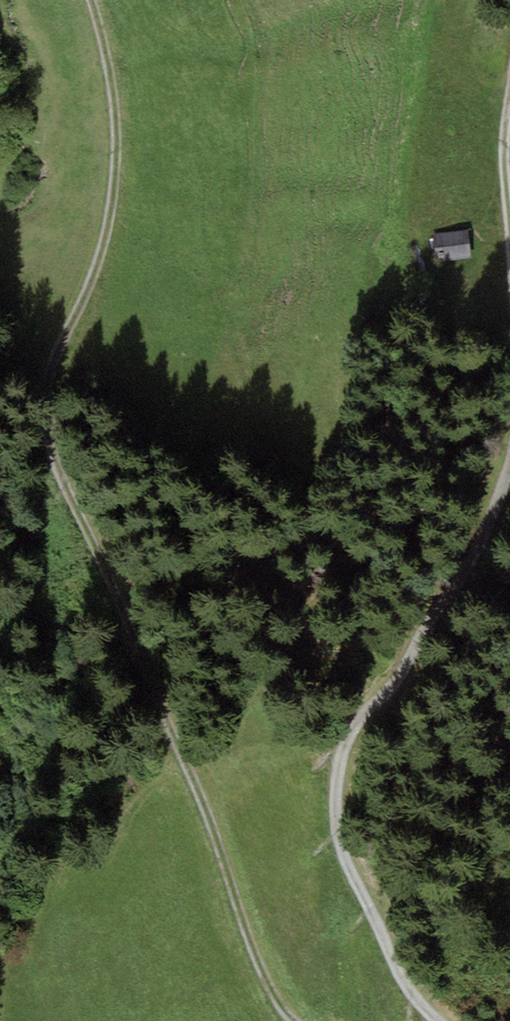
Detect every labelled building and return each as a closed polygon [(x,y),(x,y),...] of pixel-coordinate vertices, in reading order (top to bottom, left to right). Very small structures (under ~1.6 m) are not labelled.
[(469,235),(438,238),(440,260),(471,258),(469,235)]
